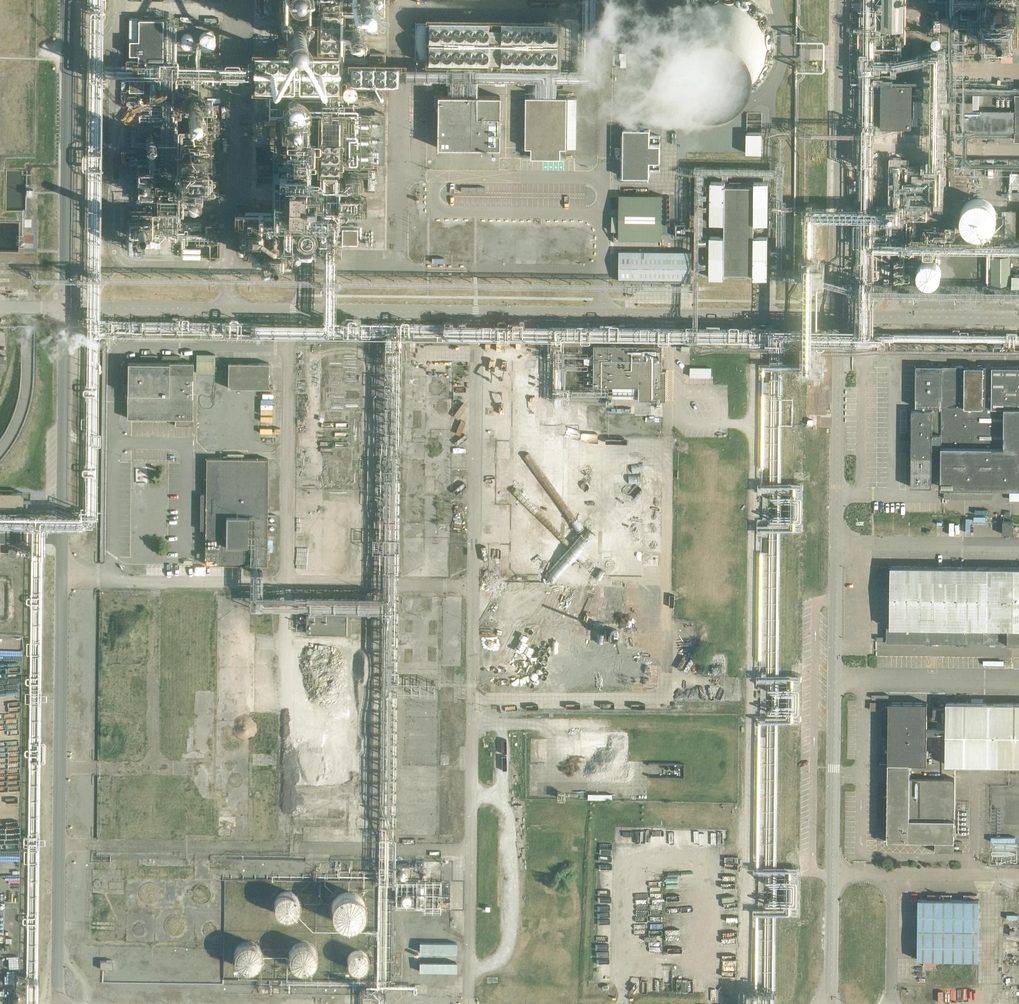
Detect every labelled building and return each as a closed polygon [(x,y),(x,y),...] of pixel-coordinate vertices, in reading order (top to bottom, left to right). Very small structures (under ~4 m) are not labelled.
[(771,46),(771,41),(771,37),(770,32),(768,27),(766,22),(763,17),(760,13),(757,10),(753,5),(750,3),(746,1),(745,0),(693,0),(690,2),(685,5),(682,8),(678,12),(676,16),(673,19),(671,24),(669,30),(667,35),(666,40),(666,45),(666,50),(667,56),(668,60),(670,66),(672,70),(674,74),(678,79),(681,82),(685,86),(688,89),(693,92),(697,94),(701,95),(707,97),(713,98),(717,99),(723,98),(728,98),(737,95),(742,93),(746,91),(750,88),(755,84),(759,80),(762,76),(765,71),(768,66),(769,61),(770,56),(771,51),(771,46)] [(885,28),(906,29),(907,0),(886,0),(885,28)] [(941,17),(941,29),(951,29),(951,17),(941,17)] [(162,60),(163,19),(138,18),(137,40),(128,39),(128,54),(137,54),(137,59),(162,60)] [(558,23),(420,19),(419,64),(557,67),(558,23)] [(573,22),(573,37),(580,38),(581,22),(573,22)] [(302,38),(303,34),(303,31),(301,28),(299,26),(297,25),(294,24),(292,24),(290,25),(287,27),(285,28),(284,30),(284,31),(283,34),(284,37),(285,39),(286,41),(287,42),(289,43),(293,44),(294,44),(297,43),(300,41),(302,39),(302,38)] [(200,46),(202,47),(203,48),(205,48),(206,48),(208,48),(209,47),(211,46),(212,45),(213,44),(213,43),(214,41),(214,39),(214,38),(213,37),(212,35),(211,34),(210,33),(209,33),(208,32),(206,32),(204,32),(203,32),(202,33),(200,34),(199,35),(198,36),(198,38),(198,40),(198,42),(198,43),(199,45),(200,46)] [(184,45),(185,46),(186,46),(187,46),(189,46),(190,46),(191,45),(192,44),(193,43),(193,42),(194,40),(193,39),(193,38),(193,37),(192,35),(191,35),(190,34),(189,34),(187,34),(186,34),(185,34),(184,35),(183,35),(182,36),(182,37),(181,38),(181,39),(181,40),(181,41),(182,42),(182,43),(183,44),(184,45)] [(360,69),(371,69),(371,56),(360,57),(360,69)] [(893,74),(881,74),(881,101),(880,127),(911,127),(911,125),(923,125),(923,83),(893,83),(893,74)] [(436,147),(498,148),(499,95),(437,95),(436,147)] [(943,102),(943,130),(1015,131),(1015,140),(1018,140),(1018,95),(1015,95),(1015,111),(972,111),(972,102),(943,102)] [(566,148),(567,97),(526,96),(525,147),(531,147),(531,157),(560,158),(560,148),(566,148)] [(375,149),(374,130),(363,130),(363,121),(356,122),(357,150),(375,149)] [(766,152),(766,127),(750,127),(750,152),(766,152)] [(649,141),(650,131),(624,131),(623,179),(649,179),(649,166),(659,166),(659,141),(649,141)] [(308,153),(306,191),(322,192),(325,154),(308,153)] [(337,170),(327,170),(327,183),(337,183),(337,170)] [(365,180),(348,182),(350,196),(367,194),(365,180)] [(724,223),(724,235),(710,235),(709,277),(724,278),(724,273),(752,273),(752,278),(767,278),(767,236),(753,236),(753,223),(767,223),(768,181),(753,181),(753,185),(725,185),(725,181),(710,181),(710,223),(724,223)] [(155,209),(164,199),(160,195),(151,206),(155,209)] [(336,216),(335,204),(324,206),(326,217),(336,216)] [(997,229),(997,225),(997,222),(996,218),(994,215),(992,212),(989,210),(987,208),(984,207),(980,206),(976,206),(972,207),(969,209),(966,211),(963,214),(962,217),(960,221),(960,225),(960,228),(961,232),(963,235),(965,238),(968,241),(970,242),(974,243),(978,244),(981,244),(985,243),(988,241),(991,239),(994,236),(996,233),(997,229)] [(360,242),(360,225),(345,225),(345,242),(360,242)] [(318,254),(318,241),(307,241),(306,254),(318,254)] [(619,251),(618,281),(691,282),(691,251),(619,251)] [(940,277),(940,275),(940,271),(939,269),(937,267),(935,265),(934,264),(929,263),(925,264),(922,265),(921,267),(919,268),(918,270),(918,272),(917,275),(918,279),(919,281),(920,283),(922,285),(924,286),(928,287),(930,287),(933,286),(936,284),(938,282),(939,280),(940,277)] [(1014,273),(996,272),(995,279),(1014,280),(1014,273)] [(936,329),(936,345),(974,346),(974,339),(1018,339),(1018,326),(1012,326),(1011,330),(936,329)] [(662,345),(594,345),(594,386),(623,386),(623,390),(627,390),(627,386),(639,386),(639,400),(666,400),(666,370),(662,371),(662,345)] [(218,351),(199,350),(199,370),(217,370),(218,351)] [(716,372),(716,362),(695,361),(694,371),(716,372)] [(193,362),(127,362),(126,418),(174,418),(174,426),(192,426),(192,418),(193,362)] [(227,388),(268,388),(268,363),(228,363),(227,388)] [(975,366),(975,363),(970,363),(970,366),(916,365),(915,406),(932,407),(932,411),(911,410),(910,486),(932,487),(932,448),(941,449),(941,487),(1010,487),(1010,488),(1006,488),(1006,492),(1010,493),(1010,499),(1018,499),(1018,366),(975,366)] [(434,375),(433,395),(444,396),(445,376),(434,375)] [(556,426),(554,471),(576,472),(578,434),(565,434),(565,427),(556,426)] [(303,441),(307,442),(306,482),(325,482),(326,434),(303,433),(303,441)] [(328,452),(339,455),(343,442),(333,439),(328,452)] [(222,458),(206,458),(206,494),(200,494),(200,530),(205,530),(205,564),(216,564),(216,574),(243,574),(243,564),(266,565),(267,497),(268,459),(226,458),(226,456),(222,456),(222,458)] [(553,472),(552,527),(574,527),(575,473),(553,472)] [(147,488),(158,488),(159,480),(147,480),(147,488)] [(499,490),(499,501),(508,502),(509,491),(499,490)] [(1007,523),(1007,531),(1016,531),(1017,523),(1007,523)] [(552,544),(572,544),(572,535),(552,535),(552,544)] [(542,538),(530,538),(529,554),(541,555),(542,538)] [(989,643),(989,646),(994,646),(994,643),(1018,643),(1018,567),(890,566),(889,627),(886,627),(886,642),(989,643)] [(513,594),(525,587),(522,582),(510,590),(513,594)] [(539,598),(545,586),(539,583),(532,594),(539,598)] [(518,605),(520,629),(542,627),(540,603),(518,605)] [(306,614),(305,633),(345,633),(346,614),(306,614)] [(439,638),(440,627),(428,626),(427,637),(439,638)] [(530,677),(547,648),(530,638),(513,667),(530,677)] [(296,663),(301,664),(302,649),(309,649),(308,651),(315,652),(316,641),(297,640),(296,663)] [(316,646),(327,649),(329,642),(317,640),(316,646)] [(202,664),(201,678),(208,679),(209,671),(213,672),(214,666),(202,664)] [(135,679),(134,692),(142,692),(142,680),(135,679)] [(945,729),(926,729),(927,702),(888,702),(887,762),(879,762),(879,779),(887,779),(886,831),(876,831),(876,839),(886,840),(934,840),(934,852),(962,852),(962,842),(953,842),(954,778),(909,777),(910,763),(926,763),(926,733),(945,734),(945,764),(994,765),(994,769),(1008,769),(1008,765),(1018,765),(1018,703),(946,702),(945,708),(933,707),(933,718),(945,718),(945,721),(936,721),(937,727),(945,727),(945,729)] [(634,760),(634,727),(584,726),(584,728),(573,727),(572,758),(634,760)] [(439,766),(448,767),(449,755),(440,755),(439,766)] [(381,762),(378,770),(388,774),(391,766),(381,762)] [(637,774),(631,773),(630,781),(628,789),(635,790),(637,774)] [(590,789),(590,797),(615,798),(615,790),(590,789)] [(329,808),(329,818),(343,818),(343,808),(329,808)] [(158,904),(165,878),(149,874),(141,900),(158,904)] [(444,909),(444,876),(419,876),(419,903),(428,903),(427,909),(444,909)] [(214,880),(197,879),(195,902),(213,903),(214,880)] [(8,899),(8,894),(19,894),(19,889),(0,888),(0,898),(8,899)] [(364,912),(364,908),(364,904),(363,901),(361,897),(359,895),(356,892),(352,891),(349,890),(345,890),(341,890),(338,891),(334,893),(332,895),(330,898),(329,901),(328,905),(327,908),(328,912),(329,915),(330,918),(333,921),(336,924),(340,925),(344,926),(346,926),(351,926),(354,924),(357,923),(359,921),(361,918),(363,915),(364,912)] [(298,909),(298,906),(298,903),(297,900),(295,898),(294,896),(292,895),(290,893),(286,892),(284,892),(281,892),(279,893),(275,895),(274,896),(272,898),(271,900),(270,903),(270,906),(270,909),(271,912),(272,914),(274,916),(275,918),(278,919),(281,920),(283,920),(286,920),(288,920),(291,918),(294,916),(295,914),(297,912),(298,909)] [(979,899),(917,899),(917,959),(937,960),(978,960),(979,899)] [(259,961),(259,958),(259,955),(258,953),(257,950),(255,948),(251,945),(248,944),(246,944),(243,944),(240,945),(238,946),(235,948),(233,950),(232,952),(231,955),(231,958),(231,961),(232,963),(233,966),(235,968),(237,970),(239,971),(242,972),(245,972),(248,972),(251,971),(253,970),(255,968),(257,966),(258,963),(259,961)] [(314,962),(315,959),(315,957),(314,954),(313,952),(311,949),(308,947),(306,946),(301,945),(298,945),(295,946),(293,947),(291,949),(289,951),(288,953),(287,956),(287,959),(287,961),(287,964),(289,967),(290,969),(293,971),(295,972),(298,973),(301,973),(304,973),(306,972),(309,971),(311,969),(312,967),(314,964),(314,962)] [(996,950),(996,977),(1008,977),(1008,950),(996,950)] [(364,965),(364,963),(364,960),(362,956),(359,954),(356,953),(355,953),(353,953),(351,953),(347,955),(346,957),(345,959),(344,961),(344,963),(345,966),(345,968),(347,970),(350,972),(352,973),(354,973),(356,973),(358,972),(361,970),(363,968),(363,967),(364,965)] [(999,994),(1000,981),(991,981),(990,993),(999,994)]
